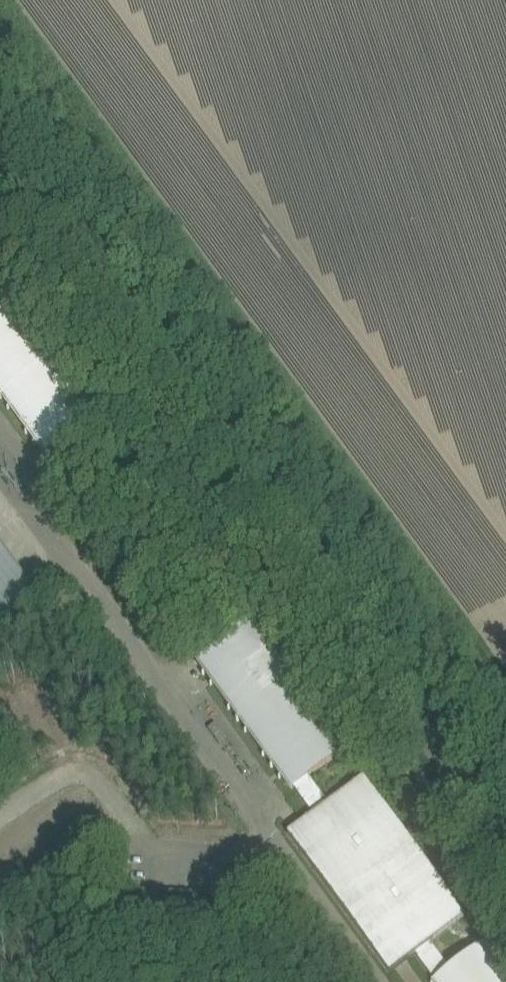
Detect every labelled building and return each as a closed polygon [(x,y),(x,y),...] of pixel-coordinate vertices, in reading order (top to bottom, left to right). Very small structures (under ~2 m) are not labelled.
[(55,467),(108,428),(13,299),(0,308),(0,393),(55,467)] [(40,599),(0,544),(0,629),(40,599)] [(294,788),(313,816),(288,835),(390,974),(416,955),(436,981),(505,981),(505,968),(488,944),(452,970),(432,944),(467,918),(364,779),(329,804),(310,777),(346,750),(251,621),(197,661),(292,790),(294,788)]
